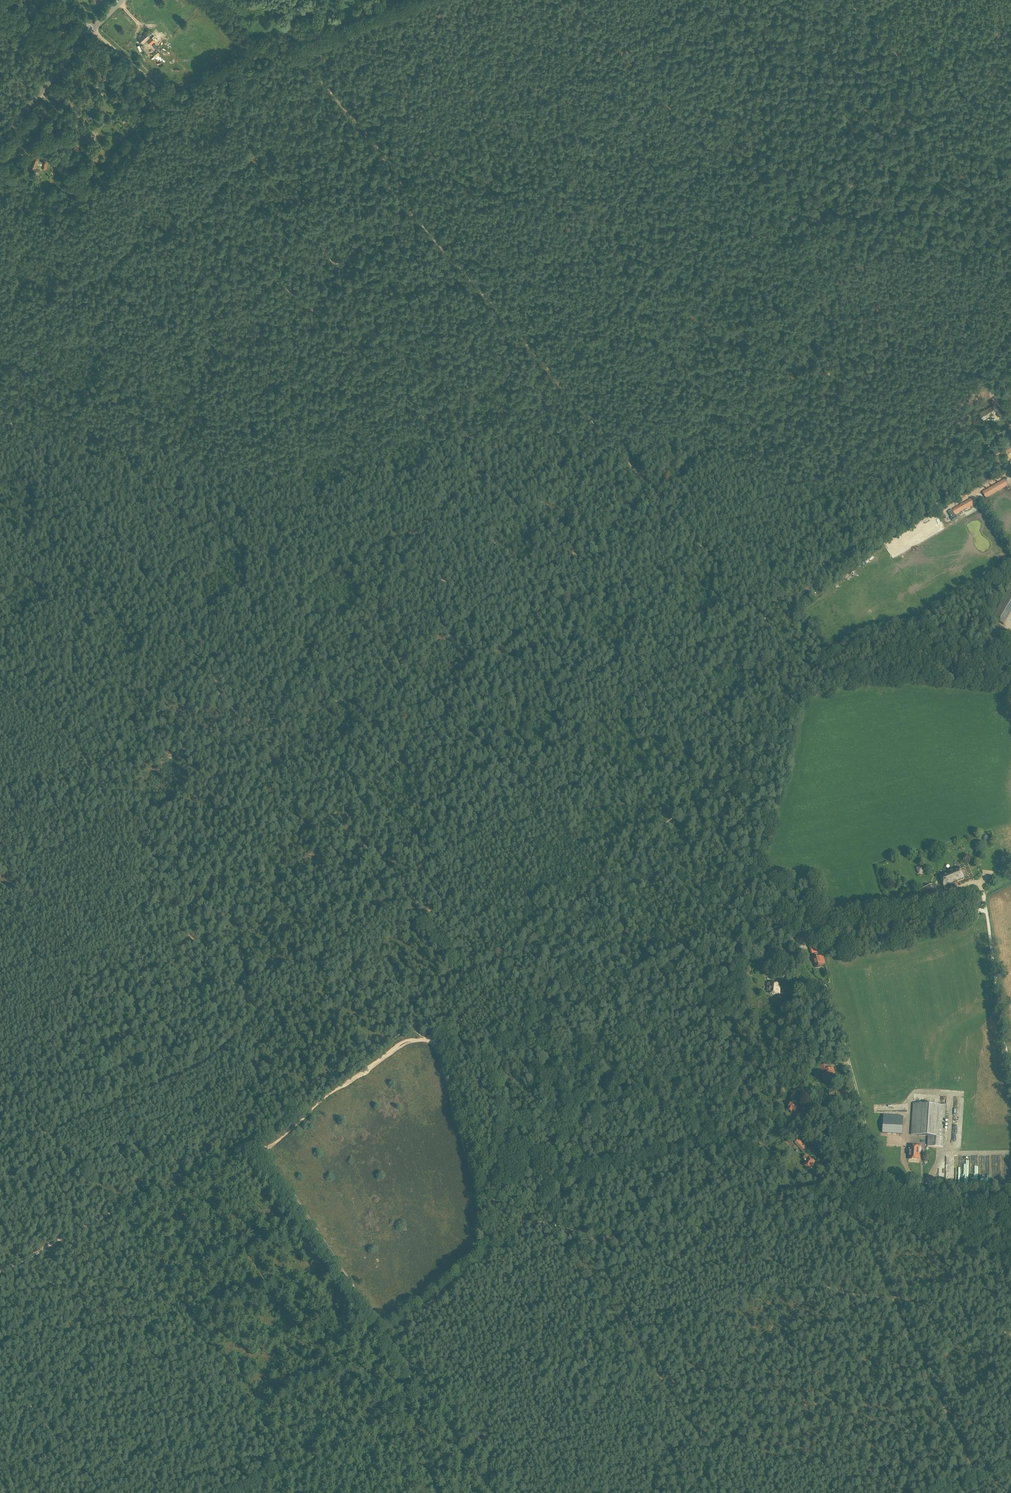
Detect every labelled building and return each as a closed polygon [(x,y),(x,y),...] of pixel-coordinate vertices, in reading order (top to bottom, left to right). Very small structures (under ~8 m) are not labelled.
[(139,39),(139,42),(141,43),(143,43),(148,39),(150,38),(150,35),(148,33),(145,33),(139,39)] [(83,139),(89,143),(95,136),(89,131),(83,139)] [(118,133),(115,136),(120,141),(123,138),(118,133)] [(73,157),(68,151),(65,153),(66,155),(67,155),(70,159),(73,157)] [(32,158),(29,166),(31,169),(33,169),(33,170),(35,169),(37,168),(41,167),(41,168),(43,170),(45,170),(45,169),(47,168),(48,161),(46,160),(45,160),(44,160),(42,161),(41,162),(39,161),(39,160),(37,157),(36,157),(35,156),(32,158)] [(56,161),(51,166),(58,172),(62,167),(56,161)] [(994,413),(991,406),(977,412),(981,419),(994,413)] [(1000,443),(1004,451),(1010,447),(1010,433),(1010,432),(998,438),(1000,443)] [(982,492),(985,498),(1007,486),(1004,480),(982,492)] [(952,510),(955,515),(977,503),(974,497),(952,510)] [(991,617),(1003,624),(1010,611),(1010,585),(991,617)] [(996,637),(1001,628),(996,625),(990,634),(996,637)] [(1000,651),(1010,657),(1010,646),(1005,642),(1000,651)] [(939,875),(945,890),(951,887),(950,884),(964,879),(959,867),(939,875)] [(922,888),(927,899),(936,895),(932,884),(922,888)] [(917,891),(909,894),(911,900),(919,897),(917,891)] [(781,948),(776,950),(778,957),(784,955),(781,948)] [(819,956),(813,958),(816,967),(822,966),(819,956)] [(778,984),(770,984),(767,984),(767,992),(769,992),(770,992),(770,994),(772,994),(773,995),(775,995),(775,994),(780,994),(780,987),(778,987),(778,984)] [(828,1069),(826,1064),(817,1067),(818,1069),(820,1068),(821,1072),(824,1071),(827,1082),(836,1080),(833,1068),(828,1069)] [(846,1095),(844,1088),(832,1091),(833,1095),(837,1094),(837,1097),(846,1095)] [(799,1102),(794,1099),(792,1102),(788,1110),(792,1112),(793,1110),(795,1112),(799,1106),(797,1105),(799,1102)] [(943,1148),(945,1106),(913,1104),(911,1135),(928,1136),(927,1147),(943,1148)] [(884,1115),(883,1133),(902,1134),(904,1116),(884,1115)] [(805,1146),(798,1139),(795,1143),(801,1150),(805,1146)] [(909,1150),(909,1159),(920,1160),(921,1156),(919,1156),(919,1147),(910,1146),(910,1149),(909,1149),(909,1150)] [(805,1162),(803,1165),(811,1170),(812,1167),(813,1167),(814,1165),(814,1164),(815,1162),(808,1158),(809,1157),(806,1155),(803,1159),(805,1160),(804,1161),(805,1162)]
